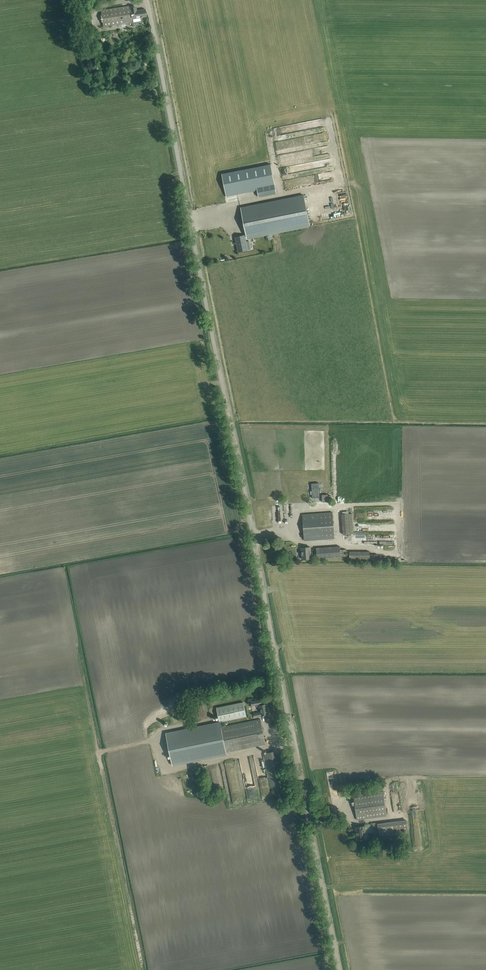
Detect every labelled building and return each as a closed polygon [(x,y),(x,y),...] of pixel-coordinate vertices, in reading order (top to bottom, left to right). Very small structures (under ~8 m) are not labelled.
[(146,16),(145,9),(135,11),(135,7),(131,7),(130,6),(125,7),(100,10),(103,27),(133,23),(133,22),(142,21),(141,17),(143,17),(146,16)] [(277,193),(273,177),(271,164),(222,174),(226,194),(257,188),(259,197),(277,193)] [(310,226),(304,195),(241,208),(246,235),(254,233),(255,237),(310,226)] [(245,235),(240,236),(235,237),(238,252),(248,250),(245,235)] [(320,498),(319,483),(311,483),(312,498),(320,498)] [(332,512),(307,514),(302,514),(304,540),(333,539),(332,512)] [(343,535),(354,534),(352,514),(342,514),(343,535)] [(310,547),(306,547),(301,548),(301,552),(302,552),(302,559),(311,559),(310,547)] [(346,549),(340,550),(340,547),(317,548),(317,558),(341,557),(347,556),(347,555),(347,553),(348,553),(348,550),(346,550),(346,549)] [(350,562),(370,562),(378,562),(378,560),(378,554),(370,554),(370,551),(350,551),(350,562)] [(216,707),(219,722),(223,721),(247,716),(244,702),(216,707)] [(267,704),(262,705),(259,705),(260,712),(254,713),(255,717),(261,715),(261,716),(263,715),(263,716),(264,716),(264,715),(269,714),(267,704)] [(261,719),(256,720),(224,727),(222,727),(227,752),(266,744),(261,719)] [(224,727),(223,721),(219,722),(166,733),(173,766),(227,755),(227,752),(222,727),(224,727)] [(273,751),(264,753),(272,791),(283,789),(281,789),(273,751)] [(383,792),(358,795),(353,796),(357,820),(387,816),(383,792)] [(391,833),(408,830),(407,819),(377,823),(377,824),(373,825),(373,829),(378,828),(379,834),(387,833),(388,835),(392,835),(391,833)] [(366,839),(365,826),(355,827),(357,840),(366,839)]
